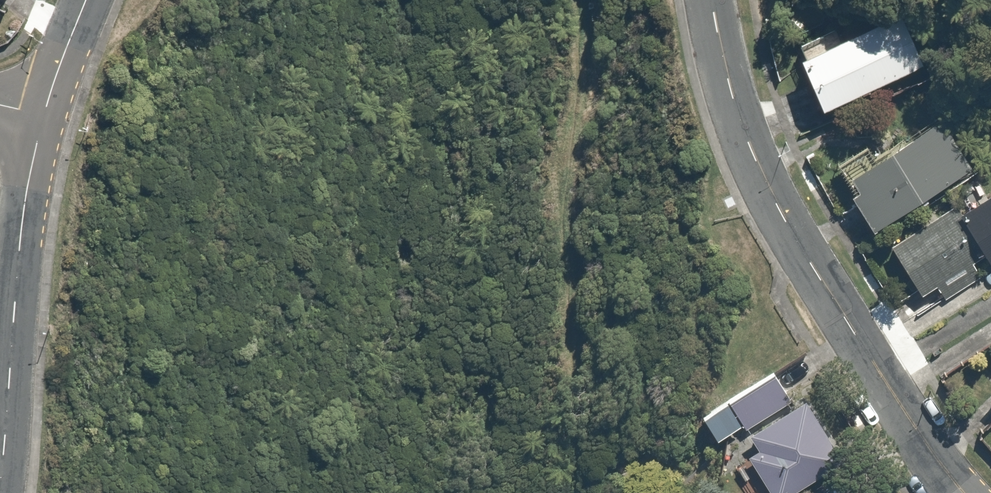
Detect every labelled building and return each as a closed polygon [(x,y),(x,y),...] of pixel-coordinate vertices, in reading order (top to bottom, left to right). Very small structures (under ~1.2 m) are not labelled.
[(800,52),(831,116),(928,69),(897,5),(800,52)] [(837,167),(864,219),(971,162),(943,111),(837,167)] [(954,208),(951,201),(886,238),(916,291),(933,281),(936,287),(984,260),(990,256),(990,187),(954,208)] [(809,399),(783,413),(774,396),(741,414),(763,456),(754,461),(771,492),(813,492),(849,474),(809,399)]
